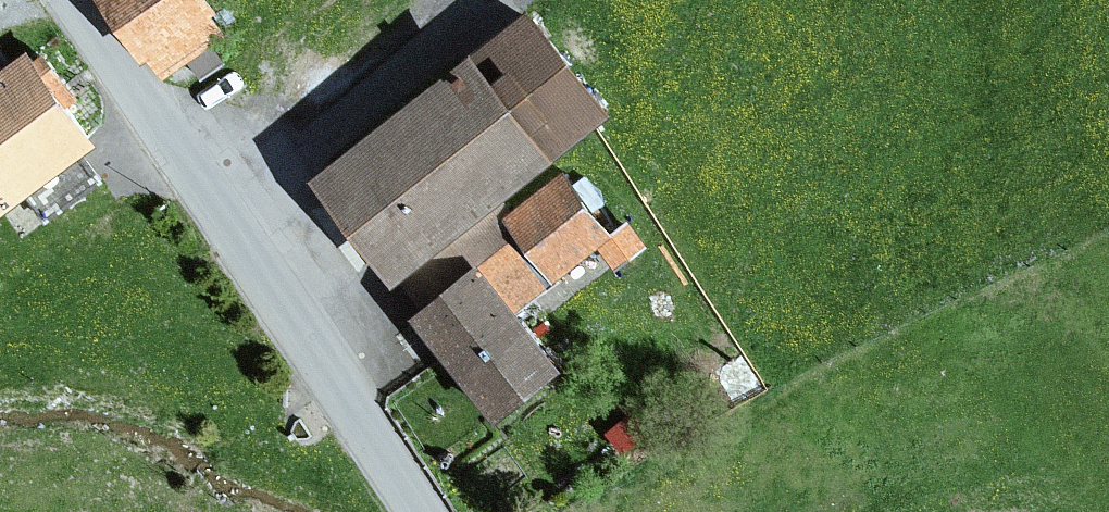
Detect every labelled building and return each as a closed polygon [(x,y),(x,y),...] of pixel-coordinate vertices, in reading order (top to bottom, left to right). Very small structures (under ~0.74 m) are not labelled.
[(148,57),(156,52),(169,72),(234,27),(219,6),(222,0),(108,0),(148,57)] [(326,164),(403,266),(500,193),(619,102),(540,0),(539,0),(326,164)] [(0,65),(0,168),(20,195),(28,188),(83,148),(113,126),(44,33),(0,65)] [(105,178),(83,148),(28,188),(50,217),(105,178)] [(575,163),(514,209),(526,225),(560,270),(621,223),(575,163)] [(500,193),(403,266),(428,299),(490,254),(526,225),(514,209),(500,193)] [(526,225),(490,254),(525,296),(560,270),(526,225)] [(428,299),(423,304),(505,410),(571,359),(525,296),(490,254),(428,299)] [(632,413),(607,429),(622,452),(647,436),(632,413)]
